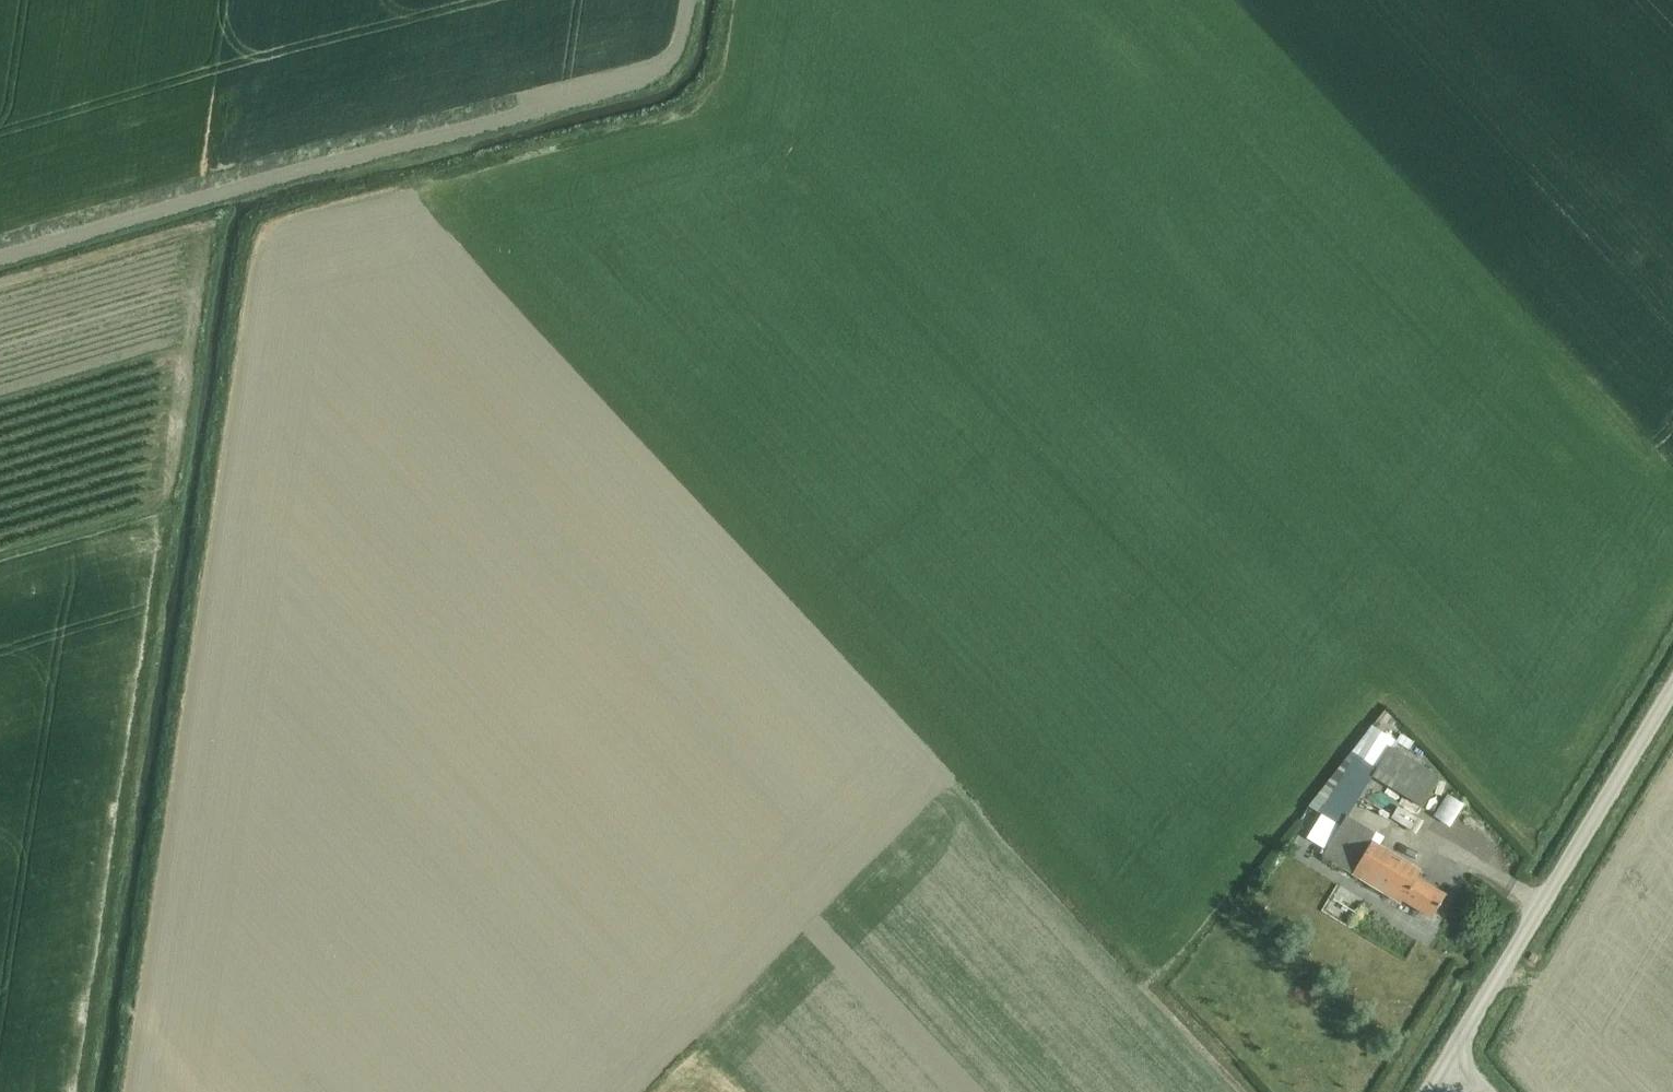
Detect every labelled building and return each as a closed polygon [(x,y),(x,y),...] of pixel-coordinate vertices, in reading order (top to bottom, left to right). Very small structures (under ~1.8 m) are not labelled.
[(1372,777),(1420,807),(1438,777),(1390,747),(1372,777)] [(1439,814),(1461,821),(1468,797),(1446,790),(1439,814)] [(1402,900),(1431,918),(1445,896),(1416,878),(1420,871),(1371,842),(1376,834),(1346,816),(1322,856),(1400,904),(1402,900)] [(1433,817),(1421,824),(1431,840),(1443,832),(1433,817)]
